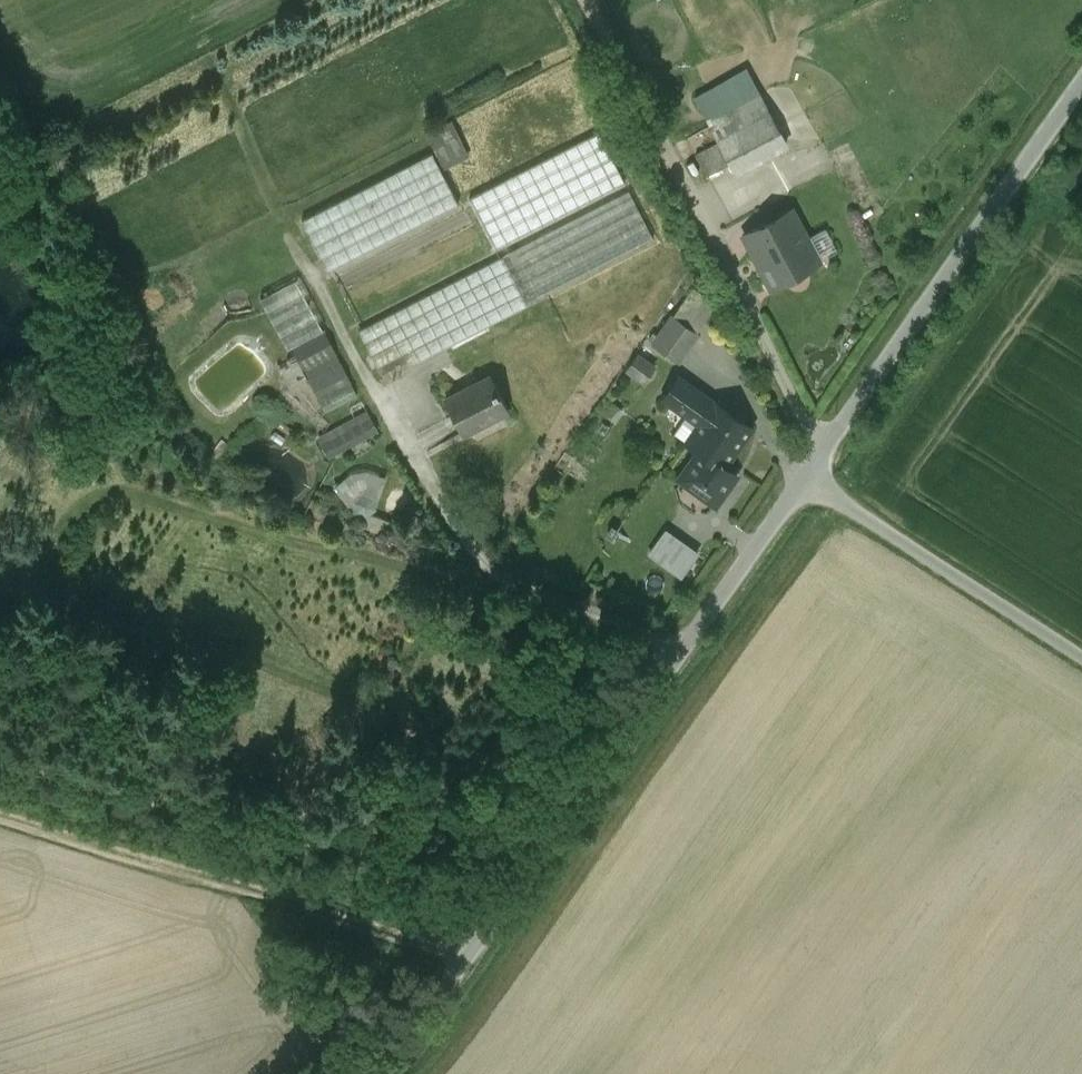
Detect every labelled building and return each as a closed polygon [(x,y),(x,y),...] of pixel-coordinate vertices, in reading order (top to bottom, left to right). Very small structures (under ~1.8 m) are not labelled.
[(760,96),(709,124),(719,144),(730,164),(735,174),(787,145),(760,96)] [(452,123),(428,135),(444,168),(468,156),(452,123)] [(599,132),(469,199),(496,251),(625,184),(599,132)] [(719,144),(696,156),(706,176),(730,164),(719,144)] [(432,154),(302,221),(328,272),(459,205),(432,154)] [(629,192),(359,331),(385,381),(528,308),(526,305),(654,239),(629,192)] [(792,210),(744,235),(771,287),(819,261),(792,210)] [(812,231),(819,253),(834,249),(827,226),(812,231)] [(324,331),(303,285),(271,301),(292,347),(297,357),(278,366),(290,390),(309,380),(325,412),(358,395),(324,331)] [(673,316),(653,344),(679,362),(698,334),(673,316)] [(637,355),(627,370),(644,382),(654,367),(637,355)] [(491,376),(445,400),(463,434),(509,411),(491,376)] [(715,403),(679,378),(664,398),(700,424),(688,442),(700,451),(724,468),(724,467),(752,428),(716,402),(715,403)] [(371,420),(321,446),(327,458),(377,432),(371,420)] [(724,468),(700,451),(680,479),(716,504),(736,475),(724,467),(724,468)] [(373,494),(363,491),(353,496),(355,508),(365,511),(375,506),(373,494)] [(700,553),(666,528),(647,554),(682,578),(700,553)]
